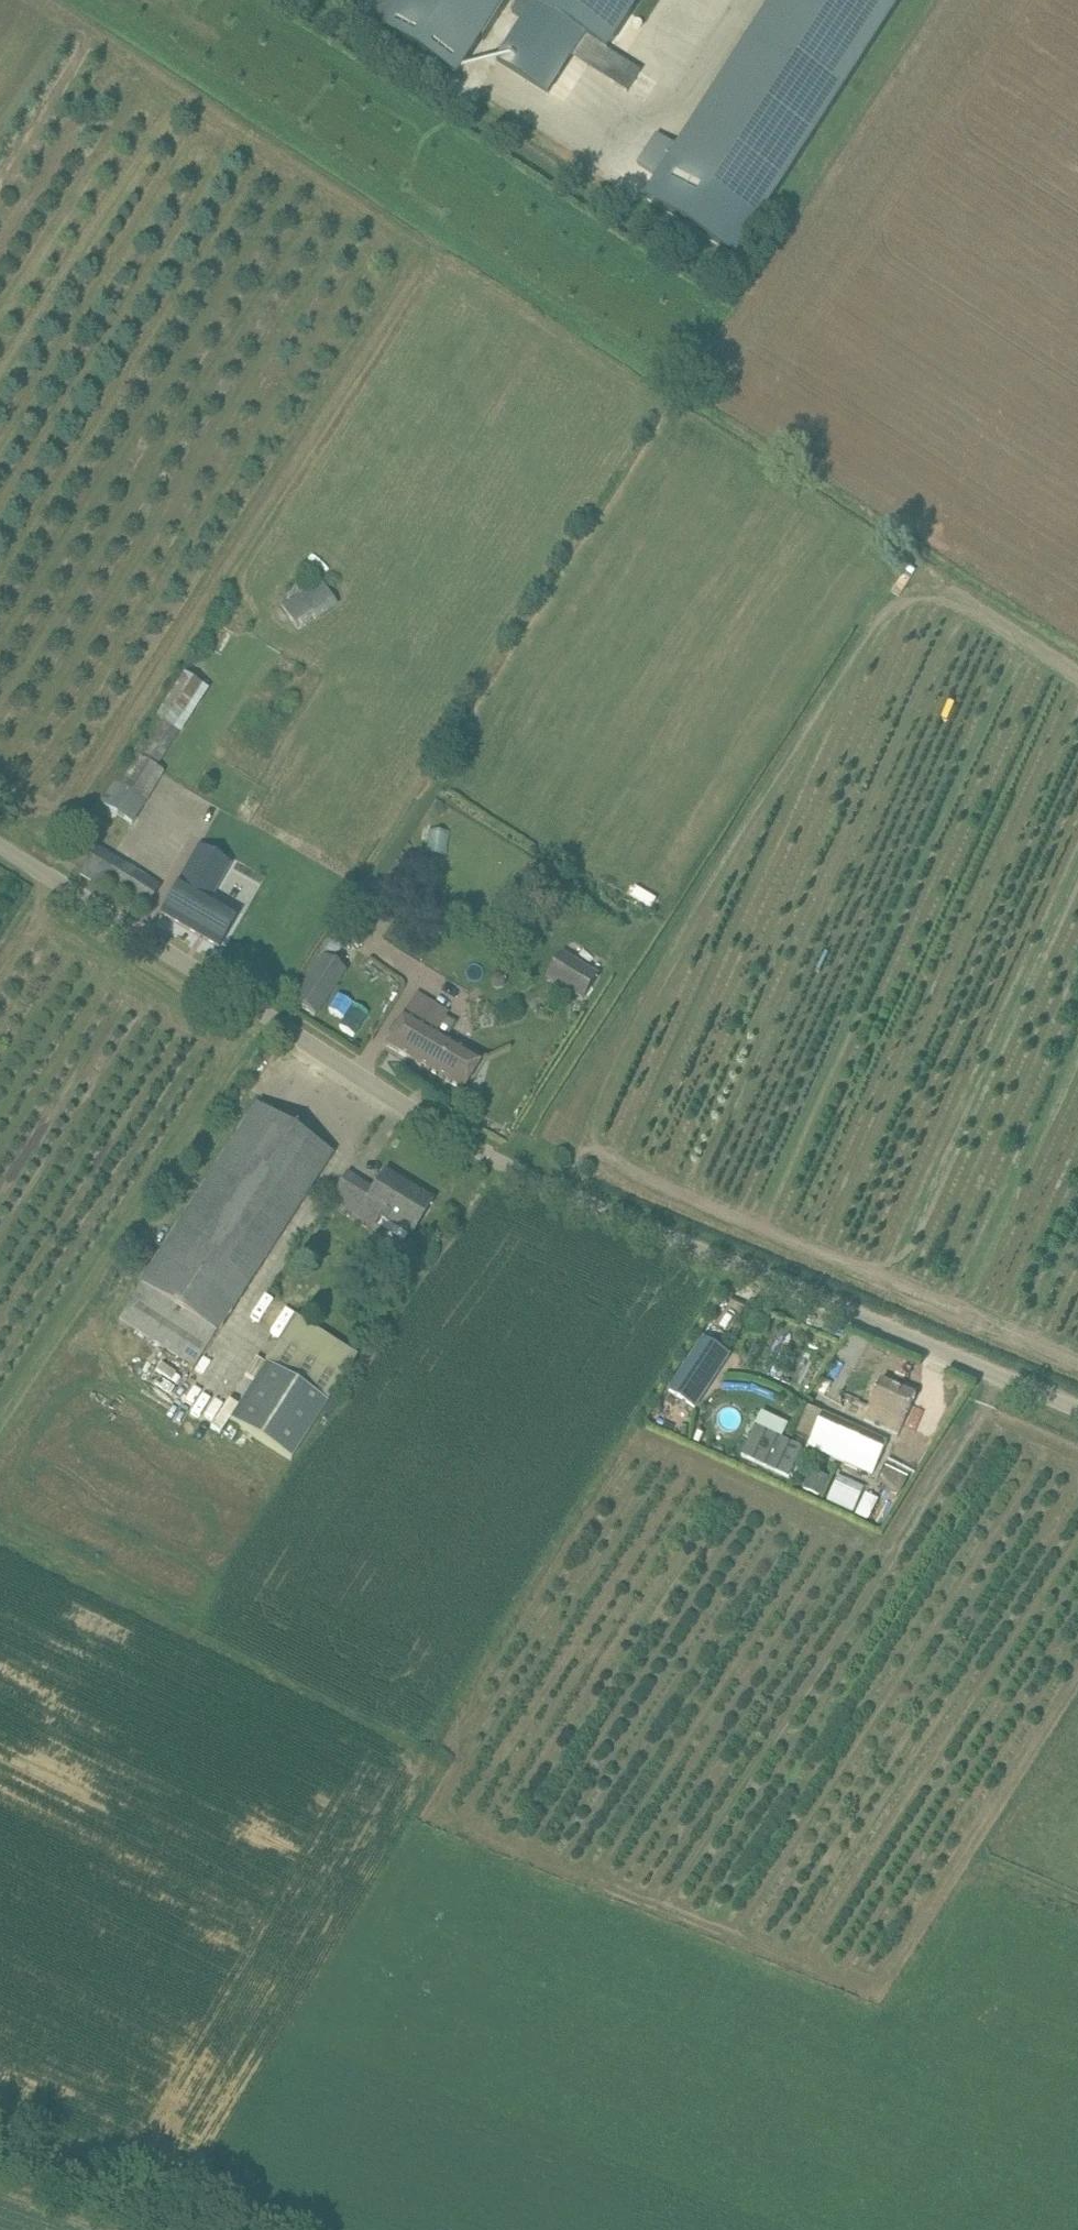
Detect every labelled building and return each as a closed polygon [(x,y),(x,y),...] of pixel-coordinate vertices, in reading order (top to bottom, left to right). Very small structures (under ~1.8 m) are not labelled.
[(385,29),(458,76),(506,0),(403,0),(400,5),(388,24),(385,29)] [(534,1),(536,2),(586,35),(603,45),(608,49),(639,0),(535,0),(534,1)] [(671,160),(688,171),(676,189),(694,201),(706,182),(761,218),(900,0),(773,0),(679,147),(671,160)] [(336,602),(331,594),(320,578),(282,604),(298,628),(336,602)] [(155,718),(148,731),(170,745),(175,738),(178,733),(155,718)] [(133,753),(102,803),(132,822),(163,772),(156,768),(133,753)] [(430,853),(448,853),(448,829),(431,828),(430,853)] [(144,912),(156,894),(161,886),(98,846),(81,873),(144,912)] [(219,945),(230,926),(237,915),(208,899),(229,863),(201,846),(162,912),(219,945)] [(585,998),(601,972),(563,950),(548,976),(585,998)] [(316,1015),(346,970),(325,954),(294,1000),(316,1015)] [(344,1017),(339,1027),(358,1036),(372,1008),(337,991),(328,1009),(344,1017)] [(418,993),(387,1044),(462,1089),(479,1062),(463,1052),(465,1049),(464,1046),(454,1040),(451,1040),(448,1044),(435,1036),(449,1012),(418,993)] [(194,1367),(320,1171),(332,1153),(257,1105),(119,1319),(194,1367)] [(411,1234),(420,1219),(432,1201),(411,1188),(410,1190),(384,1174),(374,1190),(348,1173),(332,1199),(373,1225),(379,1215),(411,1234)] [(266,1364),(229,1420),(291,1460),(328,1403),(329,1402),(357,1356),(294,1315),(264,1363),(266,1364)] [(731,1354),(705,1337),(670,1392),(695,1409),(731,1354)] [(845,1382),(840,1394),(844,1396),(843,1399),(875,1413),(861,1445),(881,1454),(880,1456),(907,1468),(923,1431),(897,1419),(896,1421),(890,1419),(903,1388),(887,1381),(888,1379),(874,1373),(873,1374),(857,1367),(850,1384),(845,1382)] [(756,1426),(742,1456),(790,1478),(804,1448),(783,1438),(756,1426)] [(829,1499),(857,1512),(869,1486),(841,1474),(829,1499)]
